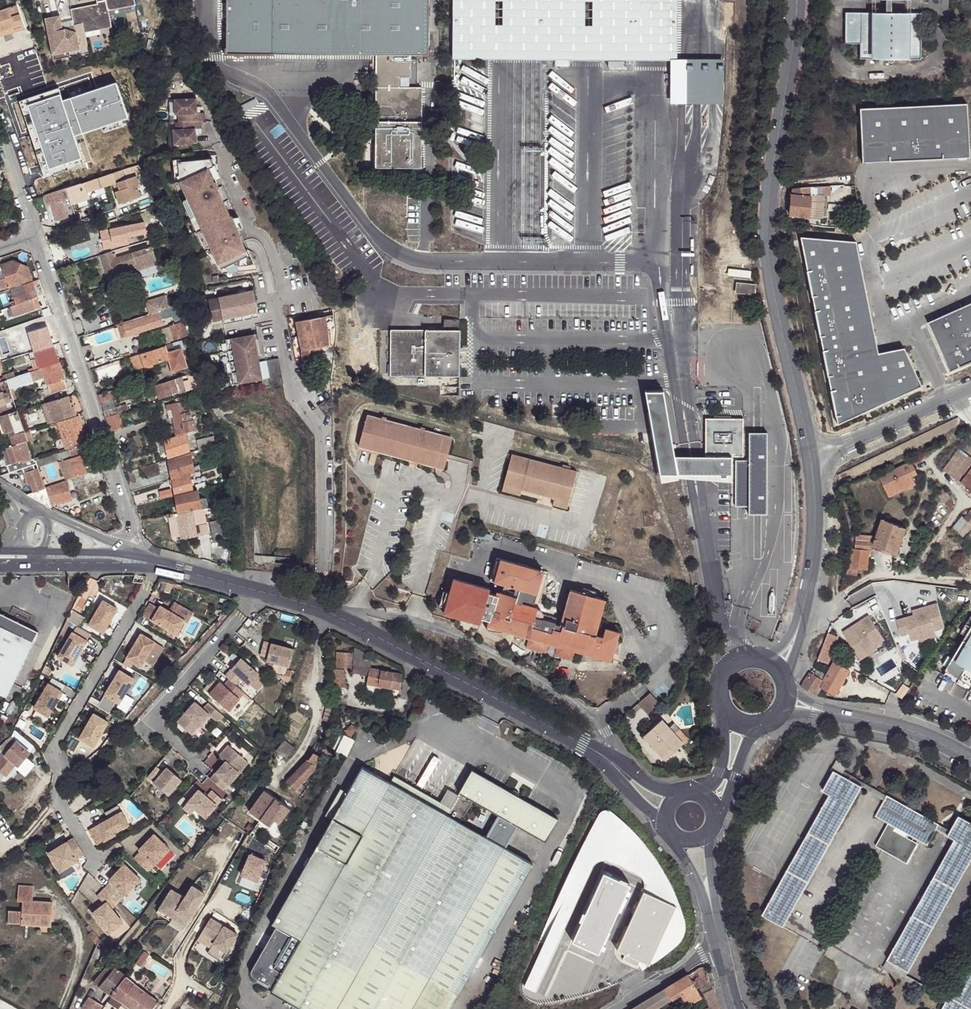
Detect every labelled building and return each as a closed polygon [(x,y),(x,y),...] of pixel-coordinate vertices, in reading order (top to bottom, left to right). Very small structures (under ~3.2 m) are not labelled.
[(97,3),(106,2),(108,10),(135,5),(134,0),(97,0),(97,3)] [(226,55),(270,54),(270,0),(226,0),(226,55)] [(409,55),(427,55),(428,0),(270,0),(270,54),(375,55),(409,55)] [(71,12),(74,25),(83,23),(85,32),(112,27),(108,10),(106,2),(97,3),(99,9),(94,10),(93,7),(72,12),(71,12)] [(0,14),(0,34),(7,32),(8,37),(26,31),(18,8),(0,14)] [(922,13),(846,13),(846,44),(861,44),(860,59),(887,60),(888,61),(891,63),(893,62),(895,60),(921,60),(922,13)] [(60,17),(45,20),(54,61),(89,53),(88,49),(85,32),(83,23),(74,25),(75,31),(70,32),(70,29),(63,30),(60,17)] [(409,78),(409,55),(375,55),(375,168),(420,168),(421,89),(398,89),(398,78),(409,78)] [(682,61),(675,61),(670,62),(671,104),(682,104),(698,104),(714,104),(726,104),(725,61),(713,61),(697,61),(682,61)] [(200,97),(178,98),(178,113),(181,113),(182,121),(179,121),(179,128),(176,129),(177,143),(199,142),(199,128),(204,128),(203,120),(208,120),(208,112),(201,112),(200,97)] [(50,120),(69,114),(73,113),(68,101),(44,109),(48,121),(50,120)] [(968,103),(861,106),(863,160),(969,156),(968,103)] [(77,138),(69,114),(50,120),(58,145),(55,145),(57,153),(82,145),(80,137),(77,138)] [(214,159),(180,160),(180,173),(177,174),(219,262),(223,260),(225,264),(236,259),(238,263),(256,264),(249,249),(247,250),(241,237),(243,236),(233,216),(232,216),(219,189),(221,188),(214,175),(215,174),(214,159)] [(144,172),(142,164),(140,165),(135,166),(111,174),(114,182),(116,181),(135,175),(144,172)] [(111,174),(45,196),(48,204),(51,203),(57,220),(68,216),(62,199),(69,197),(88,191),(111,183),(114,182),(111,174)] [(139,185),(135,175),(116,181),(119,189),(114,190),(116,196),(138,189),(137,185),(139,185)] [(340,205),(352,194),(344,185),(332,196),(340,205)] [(800,187),(793,188),(792,195),(790,215),(810,216),(811,196),(828,196),(831,196),(830,185),(800,187)] [(140,195),(138,189),(116,196),(119,203),(140,195)] [(88,191),(69,197),(70,201),(89,195),(88,191)] [(811,196),(810,216),(823,218),(823,217),(827,217),(827,210),(860,214),(859,205),(827,204),(828,196),(811,196)] [(142,220),(145,227),(157,222),(154,215),(142,220)] [(104,244),(105,247),(130,242),(128,235),(142,231),(140,222),(101,231),(103,237),(104,244)] [(855,241),(801,237),(837,423),(922,386),(905,348),(878,352),(855,241)] [(114,257),(112,250),(101,254),(109,278),(128,271),(127,269),(136,266),(137,269),(158,262),(152,245),(114,257)] [(62,252),(53,255),(56,265),(65,262),(65,261),(64,258),(62,252)] [(223,260),(219,262),(223,271),(257,267),(256,264),(238,263),(236,259),(225,264),(223,260)] [(7,278),(9,287),(31,280),(27,269),(14,262),(2,266),(3,266),(7,278)] [(9,287),(7,278),(0,281),(0,290),(9,287)] [(8,300),(11,307),(33,299),(37,298),(37,297),(32,283),(32,282),(11,289),(13,298),(8,300)] [(756,286),(736,283),(735,294),(755,297),(756,286)] [(258,307),(253,288),(233,293),(232,289),(220,292),(221,296),(210,299),(215,321),(225,319),(256,311),(257,310),(258,310),(258,309),(258,307)] [(146,300),(148,304),(159,300),(162,309),(165,308),(170,306),(166,294),(146,300)] [(33,299),(11,307),(14,317),(36,310),(33,299)] [(148,304),(151,313),(162,309),(159,300),(148,304)] [(930,322),(952,372),(970,363),(970,303),(930,322)] [(166,309),(165,308),(162,309),(151,313),(119,323),(123,336),(157,325),(157,324),(164,322),(161,314),(167,313),(168,316),(179,313),(176,306),(166,309)] [(260,314),(258,307),(258,309),(258,310),(257,310),(256,311),(225,319),(226,323),(260,314)] [(0,311),(0,316),(3,315),(4,316),(10,313),(8,308),(0,311)] [(333,329),(334,316),(297,323),(304,362),(319,359),(317,352),(317,349),(321,348),(329,347),(326,334),(332,333),(331,330),(333,329)] [(184,321),(167,327),(171,339),(188,333),(184,321)] [(447,323),(447,332),(460,332),(460,323),(447,323)] [(96,346),(115,339),(112,329),(92,337),(96,346)] [(460,332),(447,332),(391,332),(391,378),(460,378),(460,332)] [(30,340),(35,352),(50,348),(46,335),(30,340)] [(255,335),(226,340),(235,385),(263,380),(260,362),(255,335)] [(147,365),(158,361),(169,357),(173,370),(187,366),(179,341),(133,356),(137,368),(147,365)] [(38,359),(41,369),(42,369),(60,363),(54,346),(50,348),(35,352),(29,354),(32,361),(38,359)] [(280,358),(266,361),(269,378),(271,387),(284,384),(280,358)] [(32,361),(35,371),(41,369),(38,359),(32,361)] [(159,367),(158,361),(147,365),(149,371),(159,367)] [(266,361),(260,362),(263,380),(269,378),(266,361)] [(60,363),(42,369),(45,377),(49,388),(44,389),(46,395),(68,388),(60,363)] [(16,377),(19,387),(33,382),(33,381),(45,377),(42,369),(41,369),(35,371),(16,377)] [(5,374),(7,380),(16,377),(14,371),(5,374)] [(189,389),(202,385),(197,372),(184,376),(185,379),(191,376),(192,380),(186,381),(189,389)] [(169,396),(189,389),(186,381),(185,379),(184,376),(165,382),(169,396)] [(7,380),(10,390),(13,389),(19,387),(16,377),(7,380)] [(13,400),(10,390),(7,380),(2,382),(0,382),(0,411),(5,409),(6,411),(9,410),(8,406),(7,402),(13,400)] [(162,398),(169,396),(165,382),(158,385),(162,398)] [(111,391),(100,395),(102,402),(114,398),(111,391)] [(645,397),(648,413),(666,410),(663,394),(645,397)] [(48,403),(54,423),(77,416),(70,396),(48,403)] [(189,430),(195,428),(189,398),(165,406),(167,412),(169,419),(175,418),(177,422),(178,423),(179,424),(174,426),(175,435),(189,430)] [(330,400),(325,400),(316,405),(324,414),(330,412),(330,400)] [(127,402),(105,410),(107,417),(118,413),(129,410),(127,402)] [(49,424),(54,423),(48,403),(43,405),(49,424)] [(13,412),(10,405),(8,406),(9,410),(6,411),(5,409),(0,411),(0,417),(13,412)] [(708,478),(706,459),(692,459),(675,458),(666,410),(648,413),(660,480),(695,478),(708,478)] [(27,441),(25,436),(24,432),(21,422),(17,411),(16,411),(13,412),(0,417),(0,432),(1,435),(10,433),(14,447),(26,443),(27,442),(27,441)] [(124,426),(118,413),(107,417),(112,431),(124,426)] [(433,470),(441,439),(366,416),(357,448),(433,470)] [(76,448),(83,447),(80,437),(83,436),(78,417),(62,422),(67,440),(66,441),(69,451),(76,448)] [(713,421),(705,421),(706,459),(708,478),(719,477),(719,480),(727,479),(727,477),(732,476),(731,458),(735,458),(743,458),(743,420),(731,420),(731,425),(713,425),(713,421)] [(67,440),(62,422),(58,423),(67,451),(69,451),(66,441),(67,440)] [(187,432),(166,439),(166,441),(160,442),(162,452),(168,451),(169,456),(190,449),(187,432)] [(200,448),(214,443),(213,434),(197,438),(200,448)] [(758,437),(748,437),(749,461),(749,464),(735,464),(736,505),(749,504),(749,507),(749,512),(758,511),(768,511),(767,436),(758,437)] [(32,461),(26,443),(14,447),(7,449),(12,465),(7,467),(10,474),(23,469),(33,465),(33,466),(37,465),(36,461),(34,461),(33,461),(32,461)] [(67,451),(57,455),(59,460),(61,468),(57,469),(60,479),(65,478),(66,480),(94,471),(89,455),(82,457),(81,455),(79,456),(76,448),(69,451),(67,451)] [(941,472),(956,482),(970,463),(970,461),(957,450),(941,472)] [(173,479),(195,471),(191,452),(170,459),(173,479)] [(503,485),(522,491),(559,500),(558,506),(568,509),(577,471),(511,454),(503,485)] [(59,460),(57,455),(41,459),(43,465),(59,460)] [(909,473),(916,470),(913,462),(880,475),(888,496),(903,489),(902,486),(913,482),(911,477),(909,473)] [(26,496),(51,509),(50,506),(45,488),(37,465),(33,466),(33,465),(23,469),(30,485),(28,486),(31,494),(26,496)] [(201,474),(200,469),(195,471),(173,479),(176,493),(194,489),(192,475),(201,474)] [(961,483),(970,491),(970,470),(961,483)] [(61,483),(45,488),(50,506),(62,503),(71,501),(67,483),(61,484),(61,483)] [(159,492),(161,498),(173,495),(171,489),(159,492)] [(202,507),(201,499),(199,490),(176,496),(180,512),(202,507)] [(939,494),(946,503),(950,499),(943,490),(939,494)] [(202,507),(203,509),(226,505),(225,498),(207,501),(206,498),(201,499),(202,507)] [(203,510),(206,524),(211,524),(226,521),(224,508),(203,510)] [(195,525),(195,526),(206,524),(203,510),(192,512),(193,515),(180,518),(179,518),(180,528),(195,525)] [(957,534),(967,522),(964,519),(962,517),(952,530),(957,534)] [(882,520),(876,537),(873,546),(898,556),(907,530),(882,520)] [(229,541),(226,521),(211,524),(213,543),(229,541)] [(196,533),(195,526),(195,525),(180,528),(182,536),(196,533)] [(856,550),(870,552),(872,552),(873,546),(876,537),(857,535),(856,550)] [(850,569),(858,569),(869,571),(870,552),(856,550),(852,549),(850,569)] [(543,571),(496,558),(490,581),(504,585),(518,589),(516,597),(514,604),(520,605),(522,599),(531,602),(534,593),(536,594),(543,571)] [(855,579),(858,569),(850,569),(849,568),(847,578),(855,579)] [(146,576),(137,575),(135,583),(145,585),(146,576)] [(594,627),(601,599),(570,590),(562,618),(566,619),(565,622),(561,621),(560,625),(555,624),(545,621),(546,618),(542,618),(542,616),(540,613),(537,612),(537,610),(520,605),(514,604),(516,597),(501,593),(499,592),(498,596),(488,594),(489,589),(452,581),(448,596),(444,610),(442,616),(479,626),(481,620),(489,623),(488,628),(504,632),(528,639),(526,649),(546,654),(548,647),(549,644),(558,647),(557,649),(555,657),(573,661),(575,652),(576,648),(614,658),(615,654),(618,642),(620,633),(606,629),(604,638),(595,636),(598,628),(594,627)] [(174,585),(165,582),(163,591),(172,593),(174,587),(174,585)] [(518,589),(504,585),(501,593),(516,597),(518,589)] [(444,610),(448,596),(442,594),(438,608),(444,610)] [(90,624),(102,631),(106,624),(108,625),(119,608),(105,599),(90,624)] [(605,600),(601,599),(594,627),(598,628),(605,600)] [(180,601),(175,609),(191,619),(190,619),(192,621),(198,612),(180,601)] [(924,614),(914,616),(897,621),(901,636),(910,634),(912,641),(921,639),(920,635),(936,631),(945,628),(939,604),(922,609),(924,614)] [(172,611),(165,607),(158,619),(182,633),(190,619),(191,619),(175,609),(173,609),(172,611)] [(73,609),(68,619),(71,621),(80,626),(86,617),(73,609)] [(6,696),(39,632),(0,612),(0,693),(6,696)] [(853,632),(851,628),(843,634),(856,653),(863,649),(866,653),(876,646),(885,641),(869,617),(860,623),(862,626),(853,632)] [(970,626),(970,618),(969,617),(960,634),(965,637),(970,626)] [(68,619),(60,635),(63,637),(71,621),(68,619)] [(860,623),(851,628),(853,632),(862,626),(860,623)] [(944,672),(970,687),(970,626),(965,637),(951,660),(946,669),(944,672)] [(82,646),(86,639),(74,631),(59,656),(73,664),(84,647),(82,646)] [(921,639),(922,643),(938,638),(936,631),(920,635),(921,639)] [(836,637),(827,633),(817,659),(826,663),(836,637)] [(142,634),(127,658),(142,667),(146,659),(156,642),(142,634)] [(294,649),(264,641),(261,654),(268,656),(267,659),(290,666),(294,649)] [(165,648),(156,642),(146,659),(155,665),(165,648)] [(374,655),(356,646),(354,671),(369,673),(370,669),(371,669),(374,655)] [(863,649),(856,653),(861,661),(878,649),(876,646),(866,653),(863,649)] [(614,662),(614,658),(576,648),(575,652),(614,662)] [(681,662),(685,653),(675,649),(671,658),(681,662)] [(336,668),(346,669),(353,669),(354,652),(337,651),(336,668)] [(241,657),(226,675),(230,678),(236,683),(242,677),(250,684),(251,683),(259,674),(260,673),(241,657)] [(946,669),(951,660),(946,657),(941,666),(946,669)] [(47,663),(43,670),(49,674),(54,667),(47,663)] [(824,682),(821,687),(835,694),(849,672),(835,663),(824,682)] [(347,679),(346,669),(336,668),(333,668),(335,680),(347,679)] [(401,674),(371,669),(370,669),(369,673),(367,683),(378,685),(378,687),(391,688),(399,690),(401,674)] [(134,679),(122,672),(118,678),(116,677),(105,694),(119,703),(134,679)] [(267,680),(259,674),(251,683),(258,690),(267,680)] [(810,674),(800,688),(816,696),(821,687),(824,682),(810,674)] [(236,683),(230,678),(225,683),(221,680),(210,692),(230,709),(245,691),(236,683)] [(63,691),(49,682),(34,707),(48,715),(63,691)] [(391,688),(378,687),(378,685),(367,683),(366,692),(390,696),(391,688)] [(650,693),(638,704),(643,709),(654,698),(650,693)] [(650,717),(661,706),(654,698),(643,709),(650,717)] [(224,714),(210,701),(204,707),(196,700),(179,720),(193,733),(210,713),(218,720),(224,714)] [(326,719),(330,704),(325,703),(322,713),(321,718),(326,719)] [(297,718),(304,722),(309,713),(302,709),(297,718)] [(94,746),(108,722),(96,714),(92,721),(90,720),(79,737),(94,746)] [(661,720),(643,737),(665,760),(682,744),(668,729),(661,720)] [(668,729),(682,744),(687,739),(673,724),(668,729)] [(0,746),(0,779),(2,781),(6,776),(6,777),(16,766),(18,768),(31,753),(17,741),(11,736),(0,746)] [(277,749),(287,756),(294,746),(284,739),(277,749)] [(220,755),(226,761),(236,750),(229,744),(220,755)] [(226,761),(211,778),(223,788),(228,782),(230,783),(249,761),(236,750),(226,761)] [(310,773),(313,770),(314,765),(316,762),(317,754),(312,751),(307,759),(301,765),(310,773)] [(834,772),(841,776),(843,772),(846,768),(837,762),(832,771),(834,772)] [(157,765),(148,775),(169,793),(182,778),(168,765),(164,770),(157,765)] [(296,788),(310,773),(301,765),(287,780),(296,788)] [(450,811),(447,816),(389,784),(360,767),(271,926),(276,928),(251,971),(250,973),(250,975),(252,977),(272,989),(269,994),(296,1008),(448,1008),(532,864),(504,849),(517,827),(544,842),(556,820),(472,773),(450,811)] [(862,788),(841,776),(834,772),(823,792),(830,796),(762,916),(783,928),(861,789),(862,788)] [(843,772),(841,776),(862,788),(861,789),(884,801),(887,796),(843,772)] [(447,816),(450,811),(393,777),(389,784),(447,816)] [(230,783),(228,782),(223,788),(227,792),(233,786),(230,783)] [(200,789),(189,801),(196,808),(207,817),(223,799),(213,790),(208,796),(200,789)] [(264,789),(248,810),(259,818),(268,825),(273,819),(277,822),(288,808),(264,789)] [(939,825),(887,796),(884,801),(875,817),(928,846),(932,839),(935,832),(936,831),(939,825)] [(196,808),(189,801),(184,807),(191,814),(196,808)] [(90,830),(98,844),(113,836),(112,834),(129,823),(122,810),(90,830)] [(598,813),(595,815),(581,843),(565,877),(543,928),(548,931),(599,817),(610,821),(594,857),(603,861),(619,826),(628,834),(637,844),(645,853),(653,865),(646,880),(645,884),(669,895),(666,903),(673,907),(647,966),(638,962),(636,966),(640,972),(645,969),(664,955),(673,947),(677,943),(681,936),(682,932),(684,925),(671,892),(654,862),(649,856),(638,842),(626,829),(620,823),(608,812),(604,811),(602,811),(598,813)] [(610,821),(599,817),(548,931),(523,989),(533,994),(594,857),(610,821)] [(951,832),(948,837),(955,841),(888,961),(889,962),(909,973),(970,862),(970,824),(959,817),(951,832)] [(268,825),(259,818),(255,824),(269,834),(277,822),(273,819),(268,825)] [(888,824),(877,844),(903,859),(910,845),(905,842),(907,839),(909,836),(888,824)] [(951,832),(939,825),(936,831),(948,837),(951,832)] [(628,834),(619,826),(603,861),(646,880),(653,865),(645,853),(637,844),(628,834)] [(142,851),(136,858),(150,871),(171,848),(156,834),(145,844),(147,845),(142,851)] [(76,839),(51,854),(62,873),(81,862),(79,860),(86,856),(76,839)] [(877,844),(875,847),(908,865),(919,845),(907,839),(905,842),(910,845),(903,859),(877,844)] [(188,841),(185,845),(192,851),(195,847),(188,841)] [(248,854),(237,881),(256,888),(267,861),(248,854)] [(112,881),(106,888),(120,901),(142,879),(126,864),(116,875),(117,876),(112,881)] [(627,885),(600,873),(569,942),(596,954),(627,885)] [(172,888),(162,903),(188,920),(206,893),(193,884),(185,896),(172,888)] [(669,895),(645,884),(615,951),(623,955),(620,961),(635,968),(636,966),(638,962),(647,966),(673,907),(666,903),(669,895)] [(22,910),(22,923),(52,925),(53,902),(34,901),(35,886),(19,885),(18,900),(22,901),(22,910)] [(120,901),(106,888),(98,896),(106,903),(94,913),(110,934),(125,922),(113,908),(120,901)] [(188,920),(162,903),(157,911),(170,919),(173,916),(185,924),(188,920)] [(9,922),(22,923),(22,910),(10,909),(9,922)] [(238,931),(211,915),(203,928),(216,937),(208,950),(222,958),(238,931)] [(104,944),(98,936),(96,937),(93,939),(101,950),(104,944)] [(145,949),(136,963),(141,965),(149,952),(145,949)] [(114,954),(108,950),(104,956),(110,959),(114,954)] [(949,998),(968,1008),(970,1008),(970,961),(967,967),(949,998)] [(884,970),(905,982),(907,977),(909,973),(889,962),(884,970)] [(126,975),(110,963),(94,982),(108,992),(112,995),(126,975)] [(628,1008),(656,1008),(681,994),(687,1003),(700,995),(696,988),(699,986),(709,1008),(710,1008),(719,1008),(706,969),(705,968),(702,967),(699,967),(628,1008)] [(126,975),(112,995),(107,1002),(118,1008),(121,1005),(123,1002),(131,1008),(133,1008),(152,1008),(157,1001),(145,992),(126,975)] [(946,1005),(948,1000),(907,977),(905,982),(946,1005)] [(84,1008),(102,1008),(104,1006),(100,1004),(91,997),(82,1008),(84,1008)] [(949,998),(948,1000),(946,1005),(943,1008),(968,1008),(949,998)] [(157,1001),(152,1008),(157,1008),(161,1003),(157,1001)]
